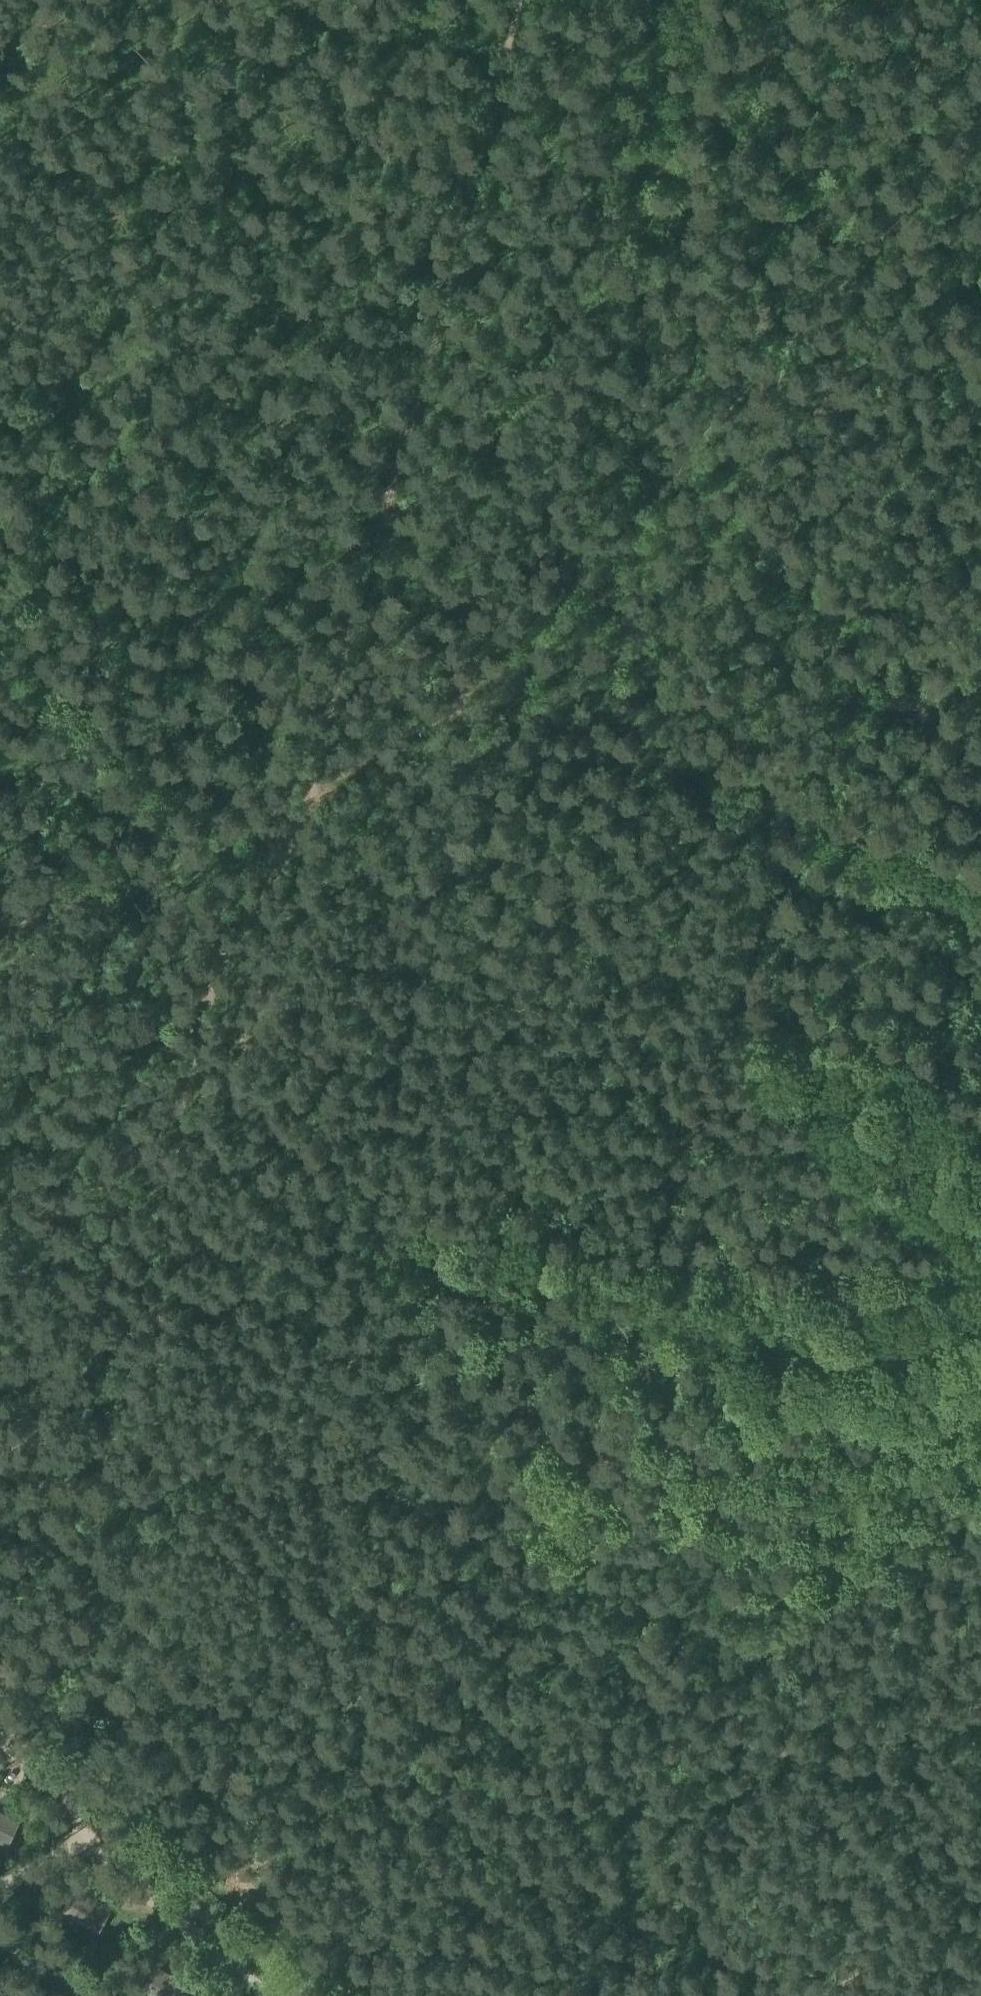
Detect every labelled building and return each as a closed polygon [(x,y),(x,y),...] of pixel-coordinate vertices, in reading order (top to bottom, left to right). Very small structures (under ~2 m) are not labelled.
[(9,1844),(20,1821),(0,1812),(0,1840),(9,1844)] [(65,1911),(100,1930),(112,1907),(77,1889),(65,1911)] [(158,1995),(192,1995),(196,1987),(161,1969),(149,1991),(158,1995)]
